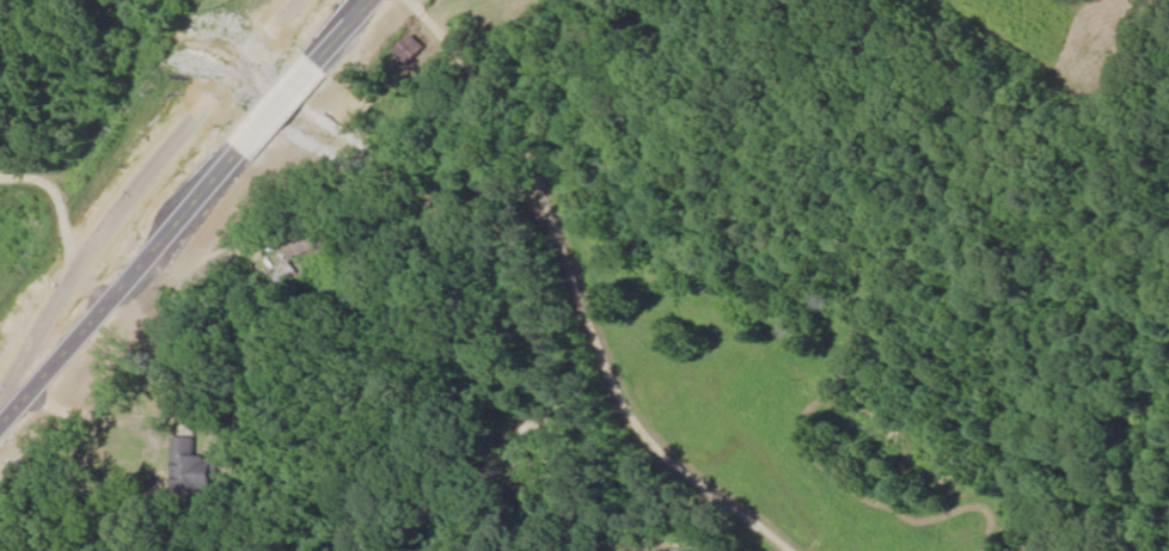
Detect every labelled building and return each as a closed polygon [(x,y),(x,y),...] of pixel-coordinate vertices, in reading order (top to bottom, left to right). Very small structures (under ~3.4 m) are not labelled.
[(274,272),(283,287),(302,276),(293,261),(274,272)] [(201,458),(201,439),(190,439),(190,457),(181,457),(182,492),(224,492),(223,458),(201,458)]
